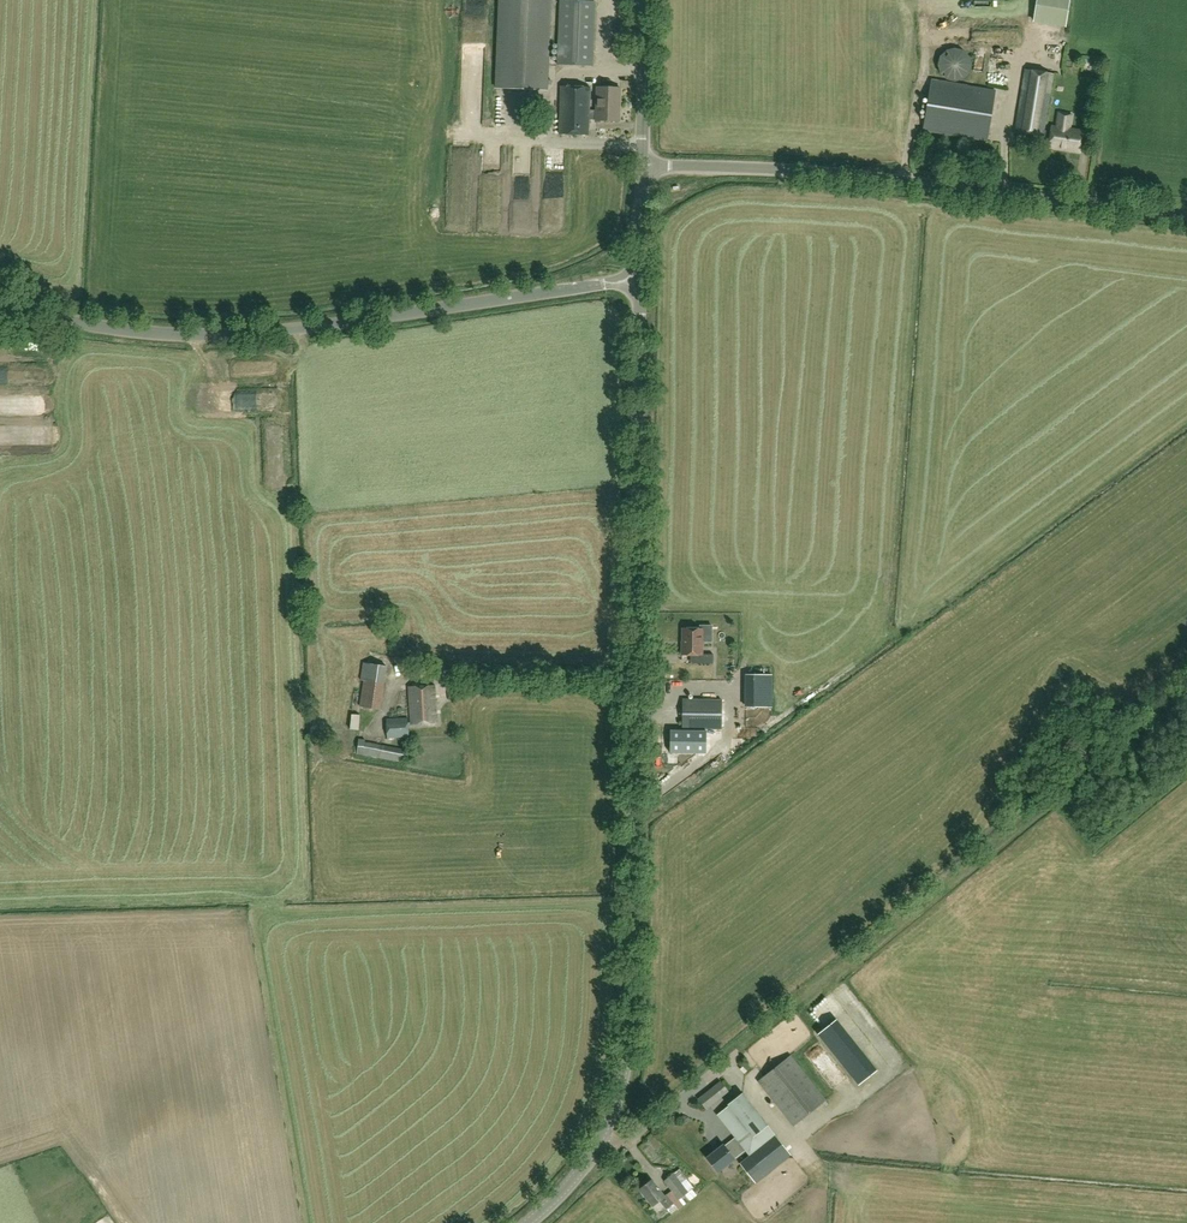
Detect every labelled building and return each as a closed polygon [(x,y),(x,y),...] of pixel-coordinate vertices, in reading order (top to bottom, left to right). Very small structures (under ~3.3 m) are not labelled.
[(471,15),(488,15),(488,0),(471,0),(471,15)] [(550,26),(552,0),(501,0),(497,89),(547,91),(550,26)] [(1065,23),(1068,0),(1038,0),(1036,19),(1065,23)] [(593,67),(596,2),(561,1),(558,66),(593,67)] [(971,16),(1007,14),(1006,2),(970,3),(971,16)] [(995,87),(1000,48),(988,47),(983,85),(995,87)] [(960,49),(955,48),(952,48),(947,49),(943,52),(940,57),(938,62),(938,65),(939,67),(941,72),(945,76),(950,79),(955,79),(960,78),(965,76),(968,71),(970,66),(970,64),(969,58),(967,54),(963,50),(960,49)] [(1071,131),(1074,114),(1059,111),(1056,129),(1052,128),(1051,133),(1044,132),(1054,74),(1025,70),(1015,134),(1043,138),(1044,137),(1050,138),(1049,147),(1081,153),(1084,133),(1071,131)] [(924,132),(987,142),(996,91),(932,80),(924,132)] [(597,120),(597,110),(590,110),(590,88),(561,87),(560,136),(589,136),(589,119),(597,120)] [(598,87),(597,110),(597,120),(597,121),(620,122),(621,88),(598,87)] [(31,415),(43,415),(43,399),(33,399),(33,407),(31,407),(31,415)] [(682,654),(682,655),(696,655),(696,664),(713,664),(713,654),(701,654),(701,629),(683,629),(683,654),(682,654)] [(385,685),(388,668),(363,663),(360,680),(362,681),(361,693),(382,696),(383,685),(385,685)] [(772,708),(772,675),(748,675),(748,708),(772,708)] [(410,688),(411,713),(417,713),(417,711),(424,710),(424,706),(429,706),(429,704),(436,704),(435,687),(410,688)] [(682,729),(722,729),(722,700),(683,700),(682,729)] [(437,724),(436,704),(429,704),(429,706),(424,706),(424,710),(417,711),(417,713),(411,713),(412,726),(437,724)] [(361,727),(362,712),(353,712),(352,726),(361,727)] [(387,720),(388,739),(409,738),(408,719),(387,720)] [(670,753),(706,753),(706,731),(670,731),(670,753)] [(362,744),(360,755),(407,760),(408,749),(362,744)] [(839,1029),(845,1024),(836,1013),(829,1018),(839,1029)] [(818,1029),(855,1078),(868,1068),(831,1019),(818,1029)] [(826,1100),(790,1055),(758,1081),(794,1125),(826,1100)] [(706,1109),(728,1091),(721,1081),(698,1099),(706,1109)] [(755,1184),(790,1156),(742,1094),(728,1105),(729,1106),(718,1115),(736,1138),(725,1147),(723,1145),(707,1158),(717,1172),(745,1150),(750,1156),(740,1164),(755,1184)] [(734,1163),(725,1171),(732,1178),(740,1170),(734,1163)] [(671,1214),(693,1198),(697,1195),(693,1189),(699,1184),(689,1172),(685,1176),(680,1169),(665,1180),(672,1190),(665,1196),(653,1179),(640,1189),(653,1206),(660,1200),(666,1209),(667,1208),(671,1214)]
